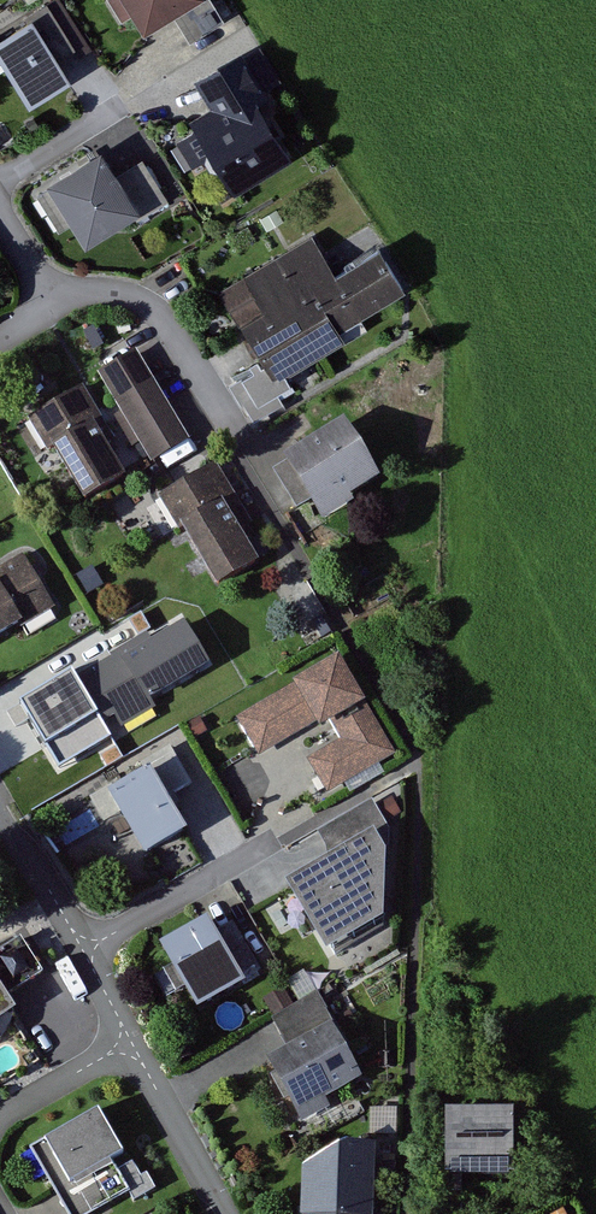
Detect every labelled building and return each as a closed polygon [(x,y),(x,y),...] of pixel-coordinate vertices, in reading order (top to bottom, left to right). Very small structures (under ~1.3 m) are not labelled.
[(141,32),(193,0),(121,0),(141,32)] [(0,35),(0,64),(26,104),(65,80),(26,19),(0,35)] [(215,118),(190,133),(230,201),(302,160),(241,55),(194,82),(215,118)] [(100,151),(46,185),(84,246),(138,212),(100,151)] [(320,232),(228,291),(286,380),(420,293),(391,249),(348,277),(320,232)] [(141,354),(106,374),(158,465),(193,445),(141,354)] [(85,388),(34,417),(87,508),(138,478),(85,388)] [(341,420),(277,459),(313,519),(377,480),(341,420)] [(219,468),(170,498),(227,590),(269,564),(250,533),(257,529),(219,468)] [(60,609),(28,555),(0,572),(0,645),(60,609)] [(113,655),(76,677),(109,730),(154,704),(149,696),(208,661),(182,618),(149,638),(145,632),(111,652),(113,655)] [(338,660),(235,719),(256,756),(326,716),(339,739),(305,759),(326,795),(394,756),(338,660)] [(72,670),(20,702),(60,766),(111,734),(109,730),(76,677),(72,670)] [(144,765),(108,786),(145,848),(185,824),(167,796),(181,788),(191,781),(169,744),(142,760),(144,765)] [(326,843),(332,854),(376,829),(385,823),(370,798),(317,829),(326,843)] [(332,854),(292,876),(297,886),(336,953),(384,924),(386,846),(376,829),(332,854)] [(206,913),(160,940),(198,1004),(244,976),(206,913)] [(0,956),(0,964),(18,992),(50,972),(28,938),(0,956)] [(28,1009),(18,992),(0,964),(0,1026),(28,1009)] [(331,1021),(316,994),(274,1018),(281,1030),(289,1045),(331,1021)] [(289,1045),(268,1057),(302,1119),(330,1104),(325,1095),(362,1075),(331,1021),(289,1045)] [(31,1145),(56,1188),(67,1208),(71,1213),(91,1213),(130,1191),(135,1198),(154,1186),(146,1172),(142,1174),(132,1158),(118,1166),(114,1158),(124,1152),(97,1107),(31,1145)] [(512,1107),(441,1109),(442,1175),(513,1173),(512,1107)] [(304,1169),(303,1213),(373,1213),(377,1143),(351,1144),(304,1169)]
